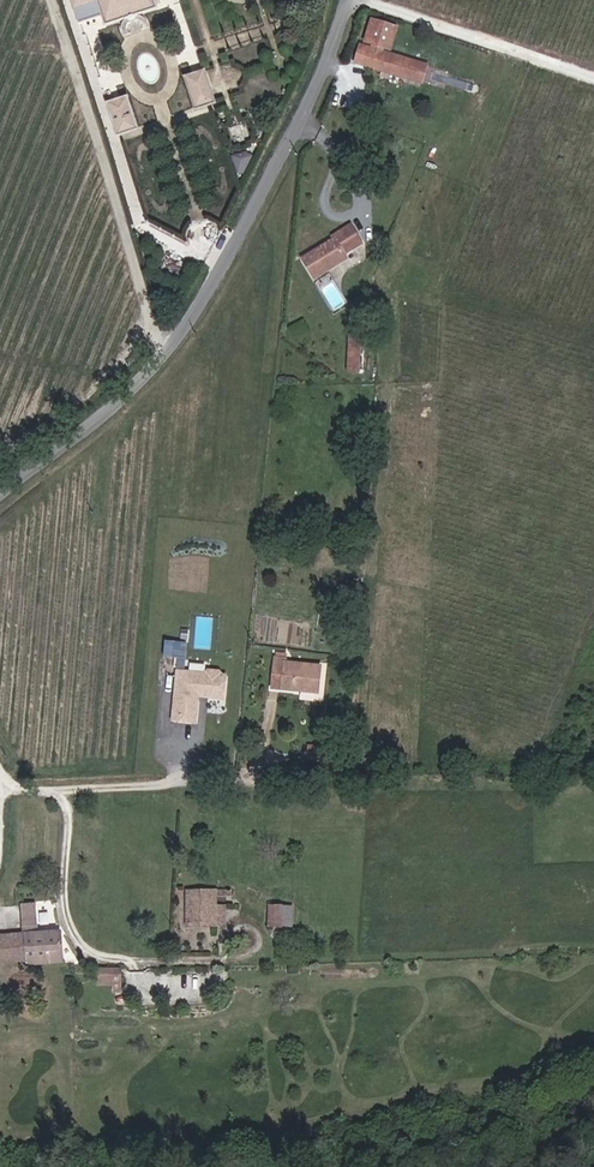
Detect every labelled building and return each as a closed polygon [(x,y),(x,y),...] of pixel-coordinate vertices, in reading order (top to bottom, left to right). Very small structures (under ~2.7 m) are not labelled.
[(150,0),(66,0),(69,10),(93,2),(101,28),(154,11),(150,0)] [(389,20),(365,13),(359,35),(367,37),(365,42),(354,39),(349,55),(406,72),(410,56),(375,45),(376,39),(383,42),(389,20)] [(76,34),(98,26),(94,14),(72,23),(76,34)] [(140,39),(139,33),(125,38),(126,43),(140,39)] [(414,75),(419,58),(410,56),(406,72),(414,75)] [(212,103),(202,71),(181,77),(191,109),(212,103)] [(135,130),(124,95),(103,102),(114,136),(135,130)] [(137,163),(134,153),(118,158),(121,168),(137,163)] [(318,242),(285,263),(297,282),(330,261),(327,257),(346,244),(335,226),(316,238),(318,242)] [(330,261),(297,282),(299,286),(332,265),(330,261)] [(359,364),(362,364),(362,348),(347,348),(346,388),(358,388),(359,364)] [(343,590),(359,591),(359,583),(343,582),(343,590)] [(296,680),(319,682),(320,661),(286,659),(287,634),(272,634),(270,669),(280,670),(280,685),(295,686),(296,680)] [(169,639),(167,658),(189,660),(190,640),(169,639)] [(269,684),(280,685),(280,670),(270,669),(269,684)] [(196,722),(197,699),(195,697),(199,694),(200,696),(222,697),(223,674),(219,674),(216,671),(207,670),(204,673),(175,672),(174,721),(196,722)] [(325,754),(346,754),(347,743),(325,743),(325,754)] [(188,920),(228,918),(227,901),(217,900),(217,893),(227,892),(227,887),(187,888),(188,920)] [(10,907),(26,907),(25,895),(25,889),(14,889),(10,889),(10,907)] [(33,912),(37,911),(36,894),(25,895),(26,907),(27,927),(28,957),(62,955),(61,926),(35,927),(33,912)] [(281,919),(299,918),(298,897),(280,898),(281,919)] [(28,957),(27,927),(0,929),(0,958),(28,957)] [(96,977),(124,976),(124,966),(95,966),(96,977)]
